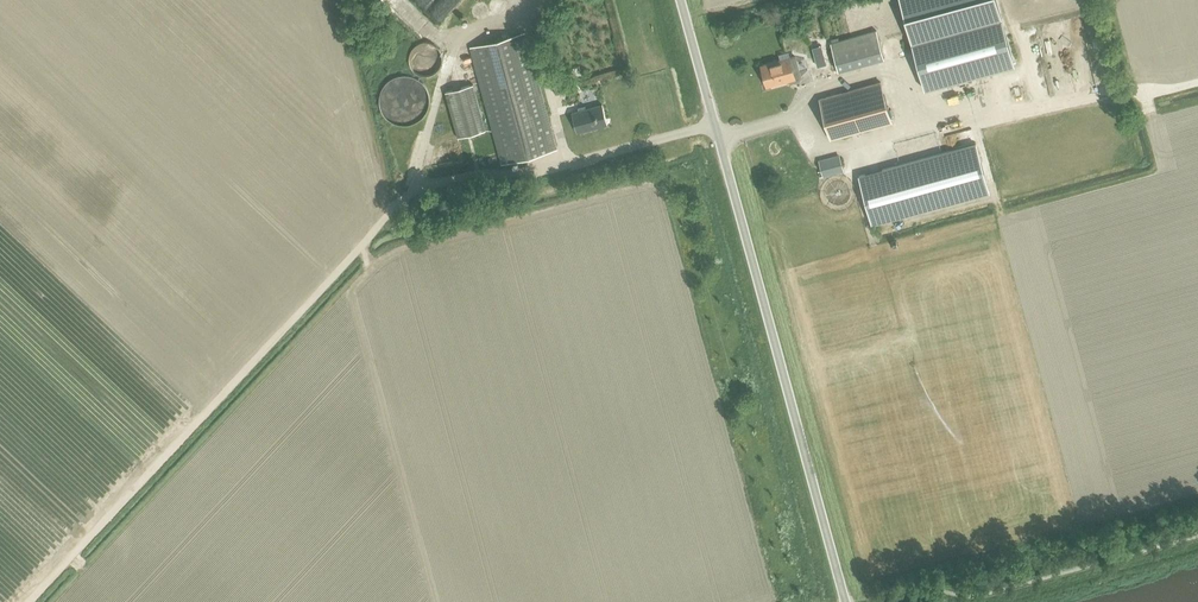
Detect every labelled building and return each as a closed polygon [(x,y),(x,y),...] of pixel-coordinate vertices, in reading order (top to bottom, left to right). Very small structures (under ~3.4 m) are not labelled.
[(924,90),(1014,65),(996,0),(899,0),(924,90)] [(829,43),(837,71),(883,58),(875,30),(829,43)] [(469,48),(501,163),(556,148),(524,33),(469,48)] [(1016,42),(1017,53),(1032,51),(1031,41),(1016,42)] [(438,50),(437,48),(436,47),(434,45),(433,44),(431,44),(429,43),(428,43),(426,42),(424,42),(423,42),(422,42),(420,43),(419,43),(417,43),(416,44),(414,46),(412,47),(410,49),(409,51),(408,53),(407,55),(407,58),(407,60),(408,63),(408,65),(409,67),(411,70),(413,72),(415,73),(417,75),(419,75),(421,76),(424,76),(426,76),(428,75),(431,74),(433,73),(435,72),(437,70),(438,68),(440,65),(440,63),(441,61),(441,59),(441,57),(440,54),(440,53),(439,51),(438,50)] [(760,65),(766,86),(794,79),(788,58),(760,65)] [(551,79),(555,95),(562,93),(558,77),(551,79)] [(425,92),(423,90),(421,87),(419,85),(416,84),(414,83),(412,82),(410,81),(407,81),(404,80),(402,80),(400,81),(398,81),(396,82),(394,82),(391,84),(388,86),(386,88),(383,91),(382,93),(380,97),(379,100),(379,104),(379,108),(379,112),(380,115),(382,118),(384,121),(387,125),(390,127),(394,129),(397,130),(400,131),(403,131),(407,131),(410,130),(414,129),(417,127),(420,125),(423,122),(425,119),(427,115),(428,111),(429,108),(429,105),(429,102),(428,99),(427,96),(426,94),(425,92)] [(819,99),(830,139),(891,122),(880,82),(819,99)] [(444,92),(457,138),(484,130),(471,84),(444,92)] [(571,112),(576,133),(577,133),(577,132),(606,124),(606,125),(607,125),(601,104),(601,105),(572,113),(572,112),(571,112)] [(924,133),(907,133),(907,145),(924,145),(924,133)] [(858,176),(871,224),(989,192),(975,144),(858,176)] [(819,163),(823,177),(843,171),(840,158),(819,163)]
